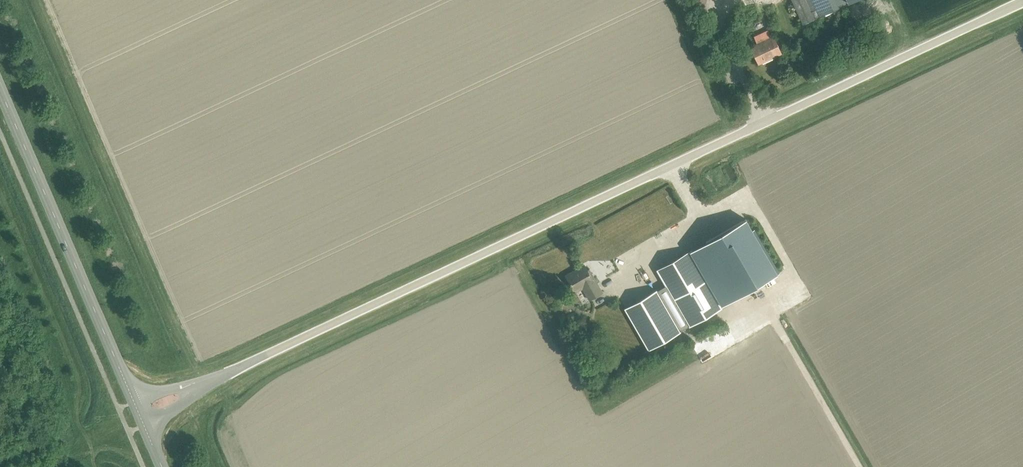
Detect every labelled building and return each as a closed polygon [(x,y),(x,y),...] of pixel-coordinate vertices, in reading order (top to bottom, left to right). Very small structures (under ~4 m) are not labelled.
[(803,24),(814,18),(805,0),(792,0),(803,24)] [(819,16),(847,3),(846,0),(812,0),(819,16)] [(751,47),(759,64),(781,54),(773,37),(751,47)] [(724,305),(774,274),(742,217),(691,248),(724,305)] [(658,270),(690,325),(720,307),(689,252),(658,270)] [(566,276),(575,292),(583,288),(589,300),(602,292),(592,274),(590,275),(584,265),(566,276)] [(626,309),(648,349),(679,331),(656,291),(626,309)]
